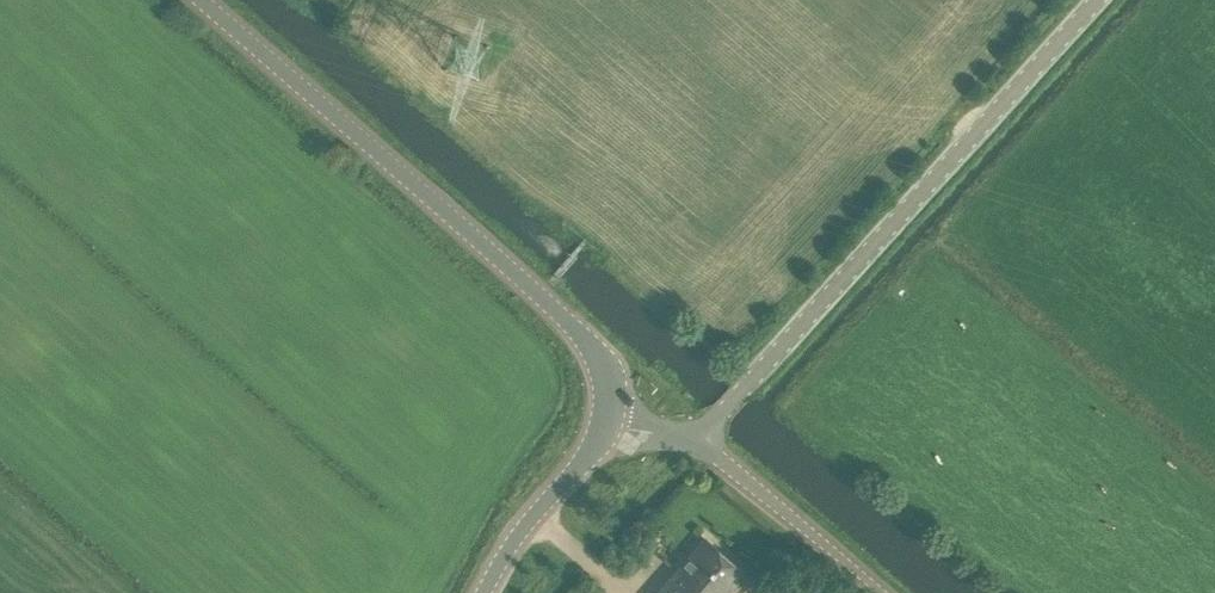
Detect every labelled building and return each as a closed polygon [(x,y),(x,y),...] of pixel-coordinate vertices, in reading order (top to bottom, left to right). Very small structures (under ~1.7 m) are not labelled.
[(747,576),(706,540),(659,592),(733,592),(747,576)]
